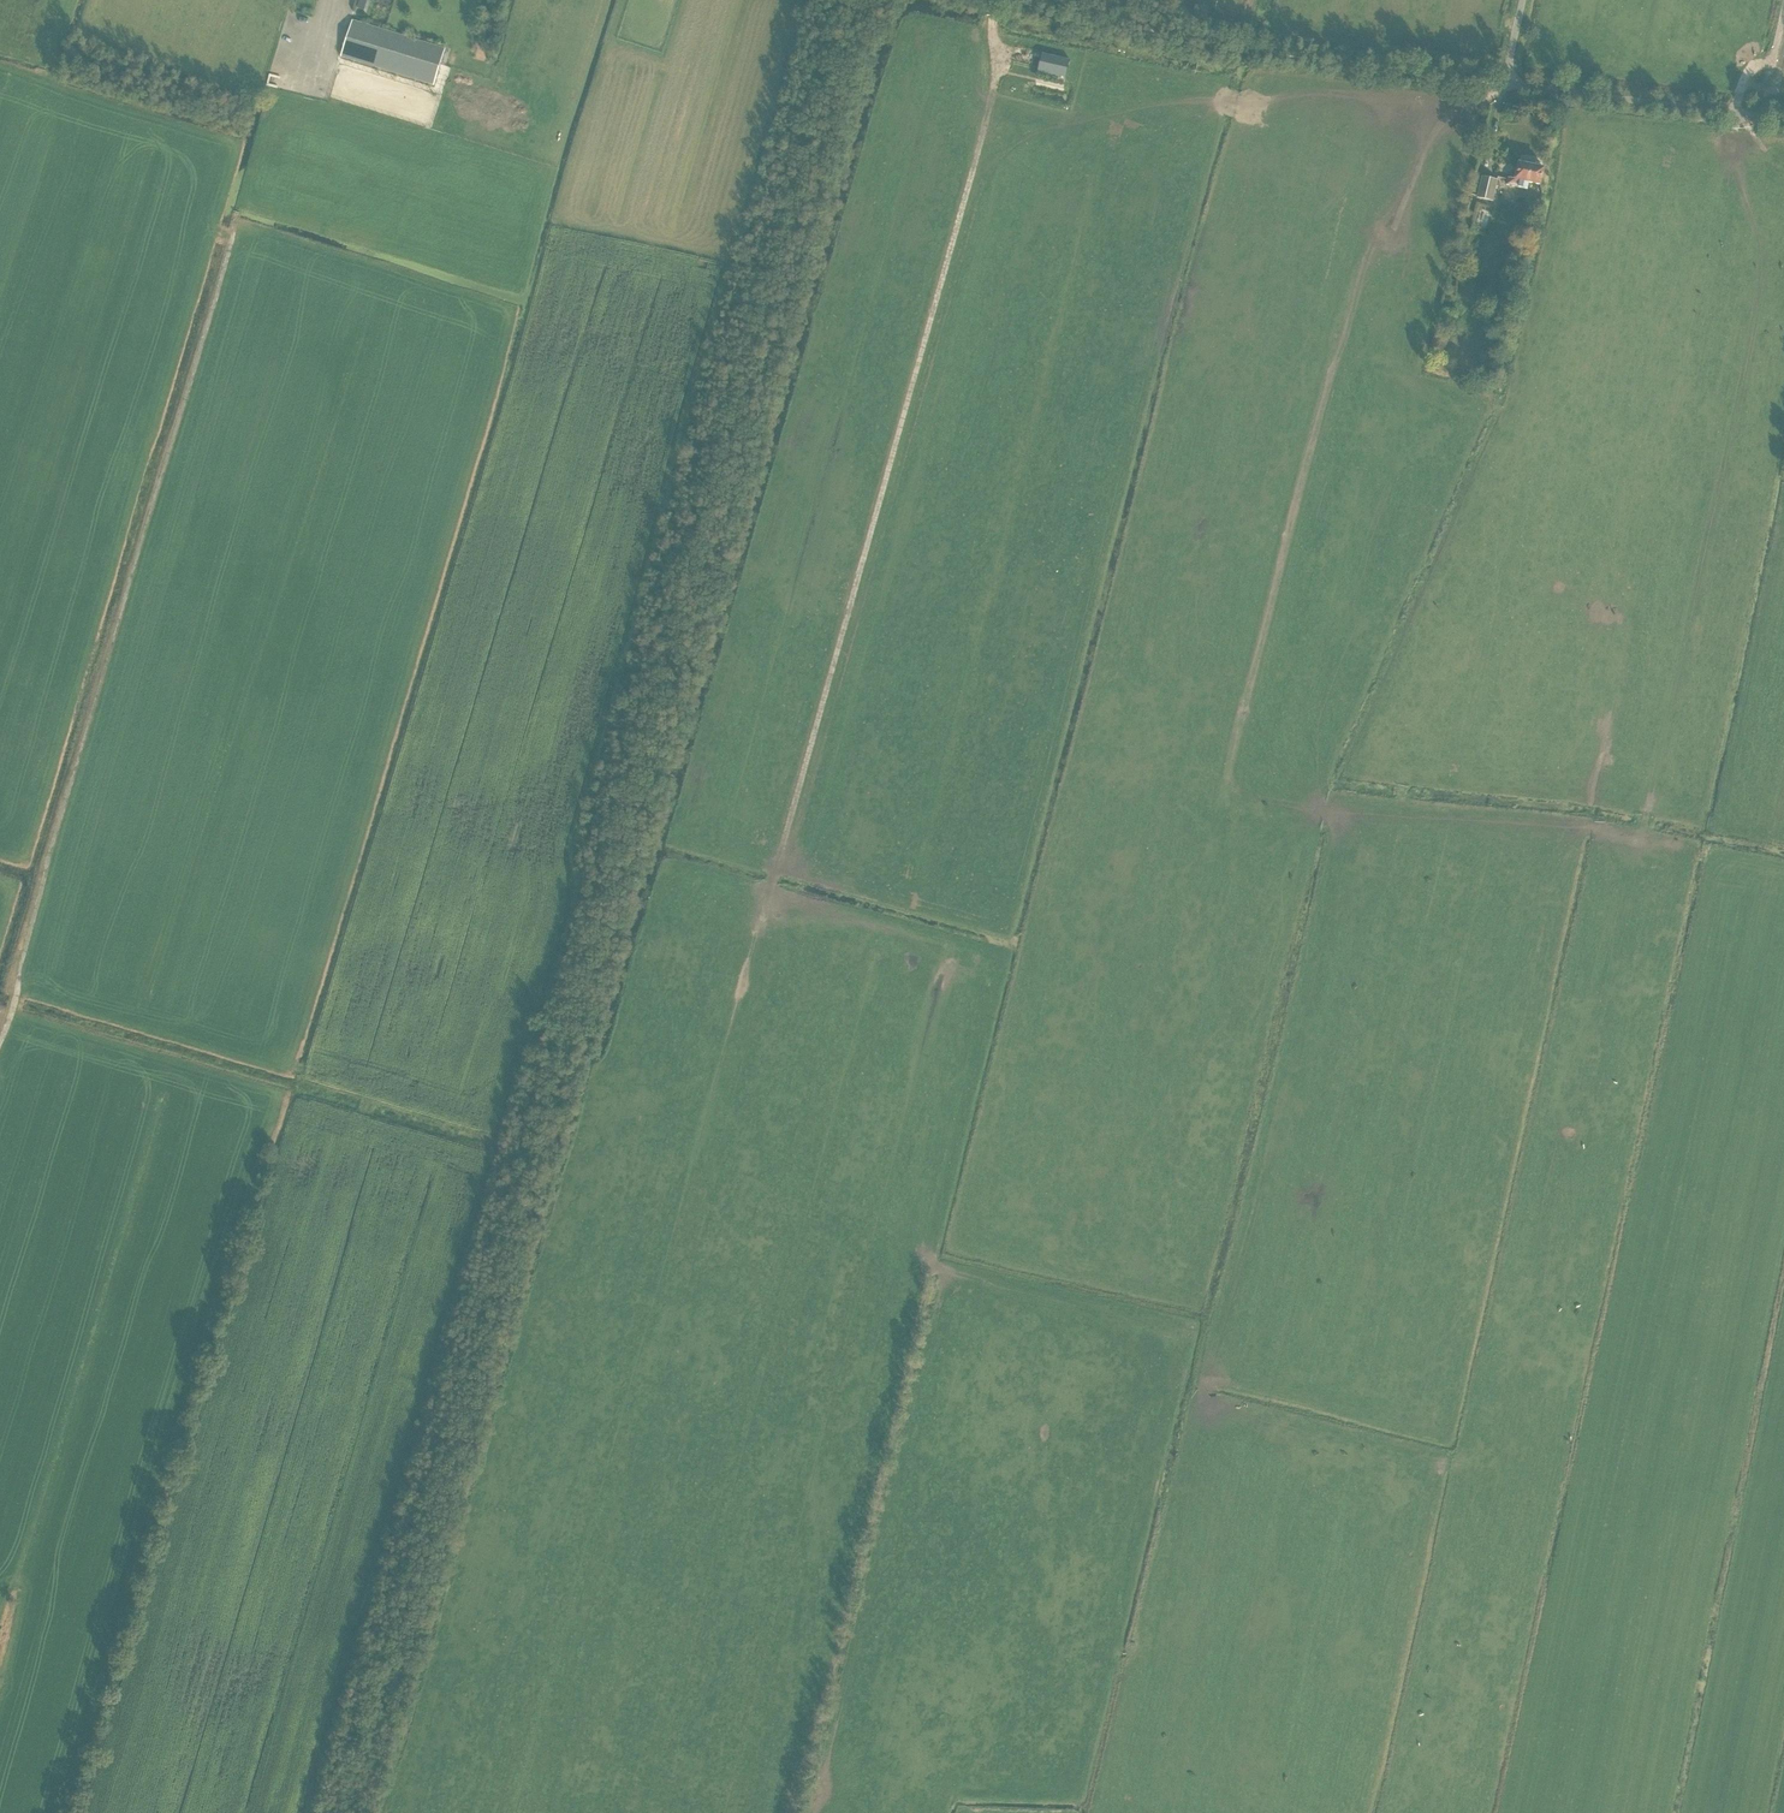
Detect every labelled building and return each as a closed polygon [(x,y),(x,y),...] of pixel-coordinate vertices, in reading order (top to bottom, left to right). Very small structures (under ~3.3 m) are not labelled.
[(445,49),(353,21),(342,56),(434,85),(445,49)] [(1021,44),(1020,54),(1038,56),(1039,45),(1021,44)] [(1040,72),(1068,78),(1072,60),(1044,54),(1040,72)] [(1541,164),(1536,163),(1533,167),(1519,164),(1516,179),(1509,177),(1507,184),(1527,189),(1528,182),(1540,185),(1543,170),(1542,169),(1541,164)] [(1483,176),(1477,197),(1493,201),(1499,180),(1483,176)]
